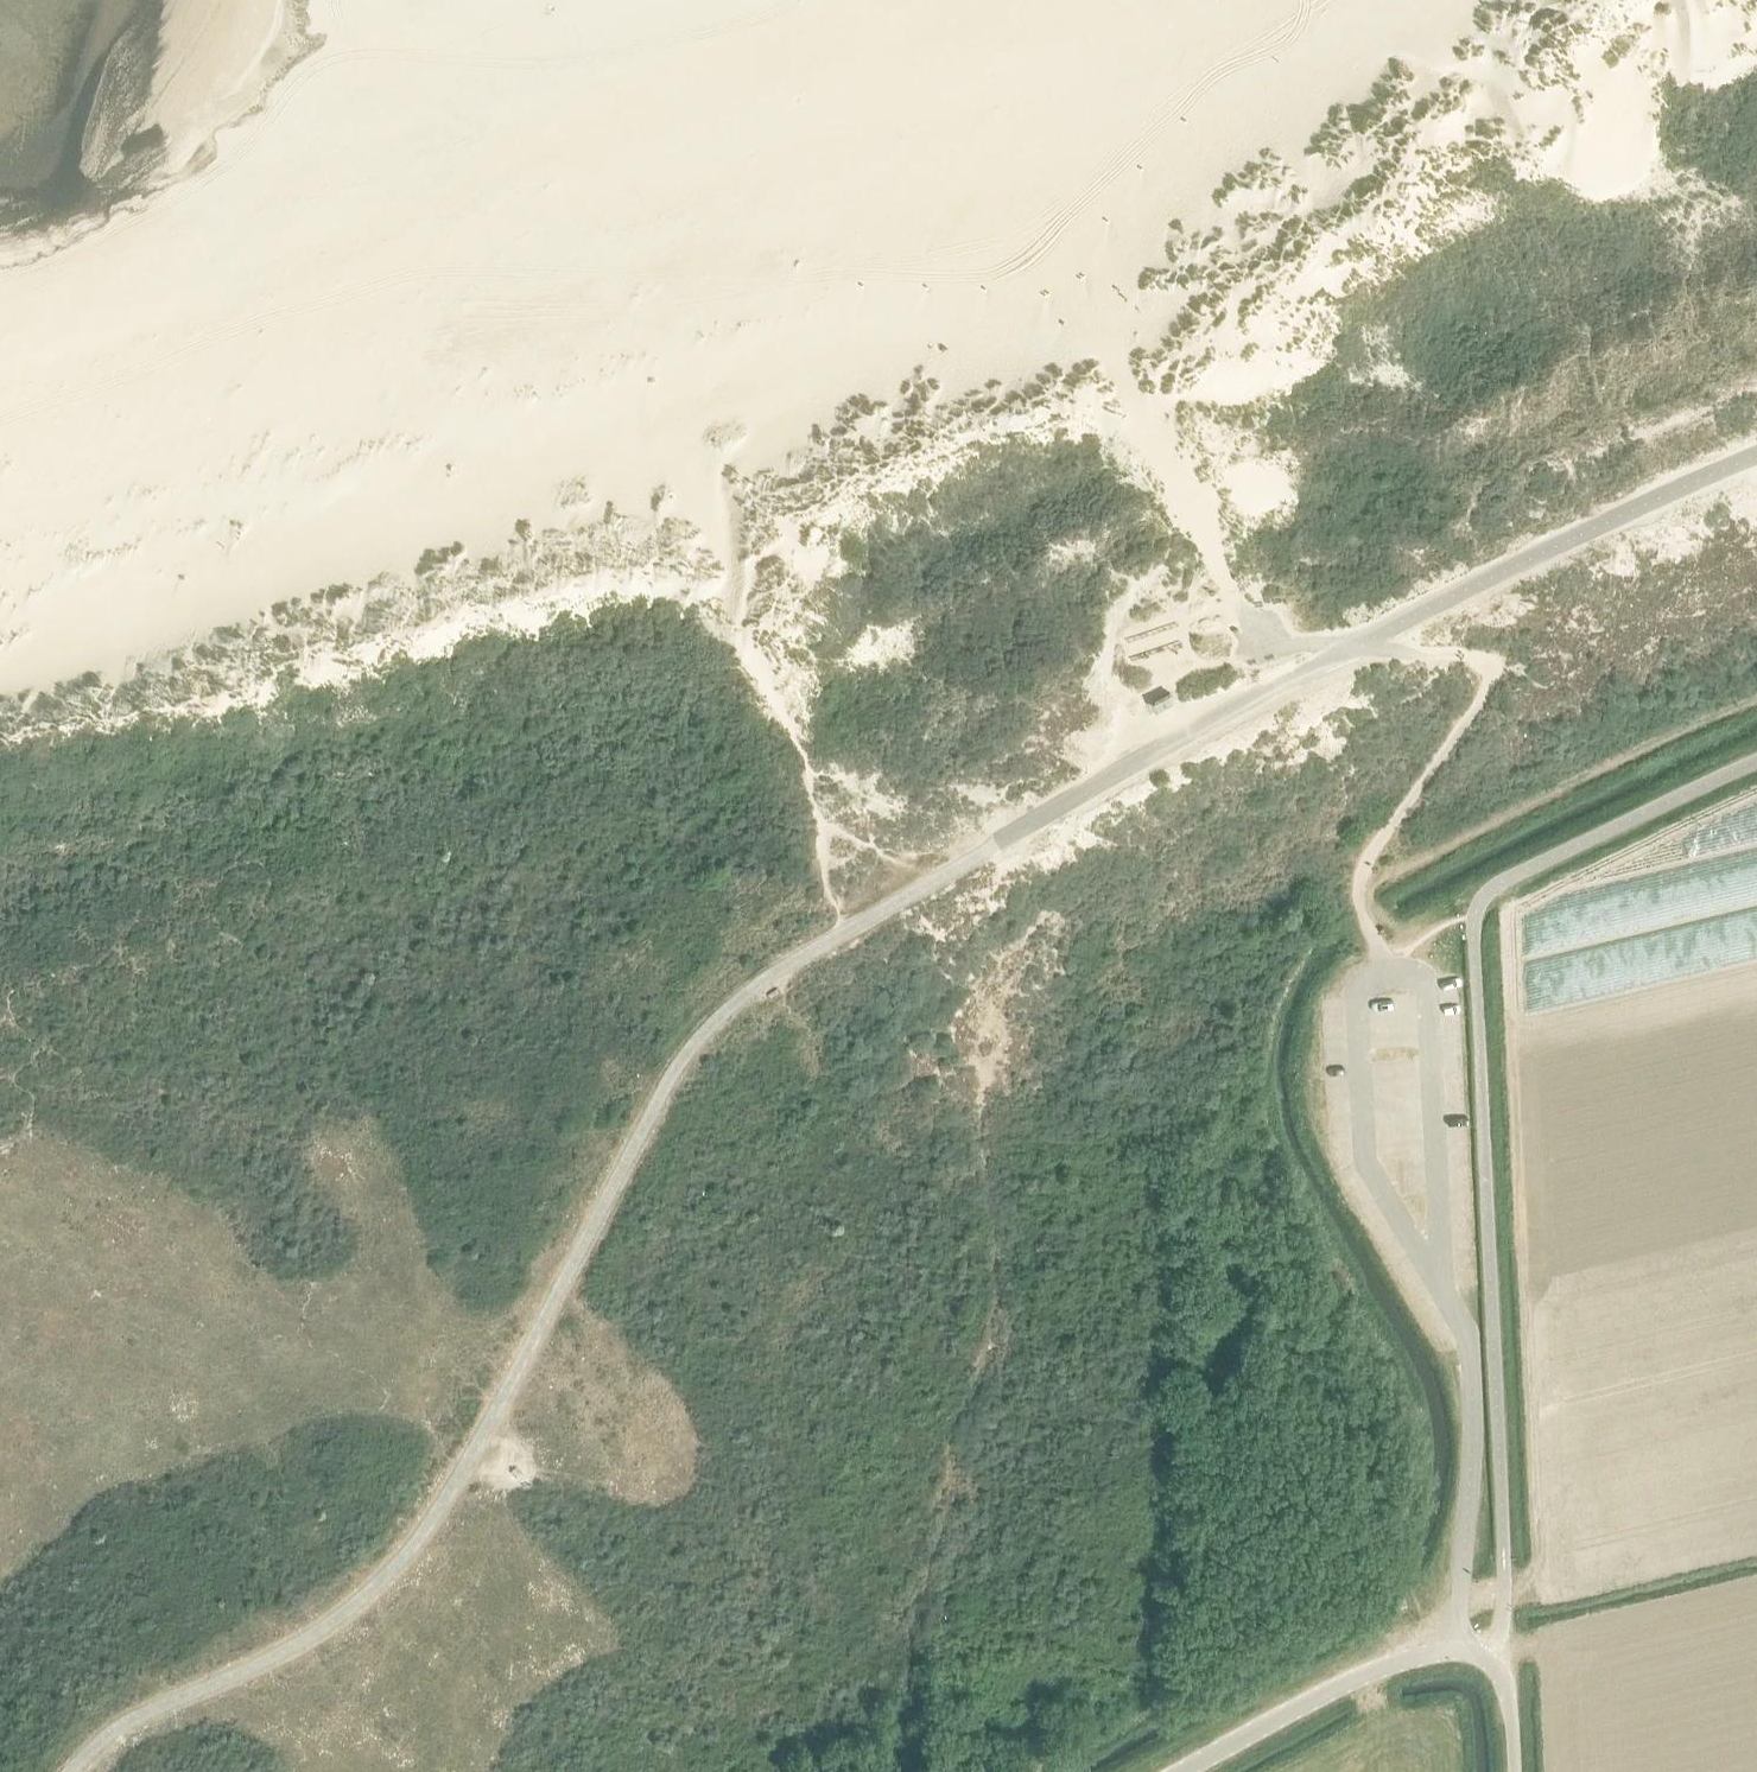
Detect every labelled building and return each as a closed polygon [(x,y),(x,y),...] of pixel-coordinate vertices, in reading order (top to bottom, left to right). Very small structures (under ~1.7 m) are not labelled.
[(1173,688),(1156,696),(1162,707),(1179,699),(1173,688)]
